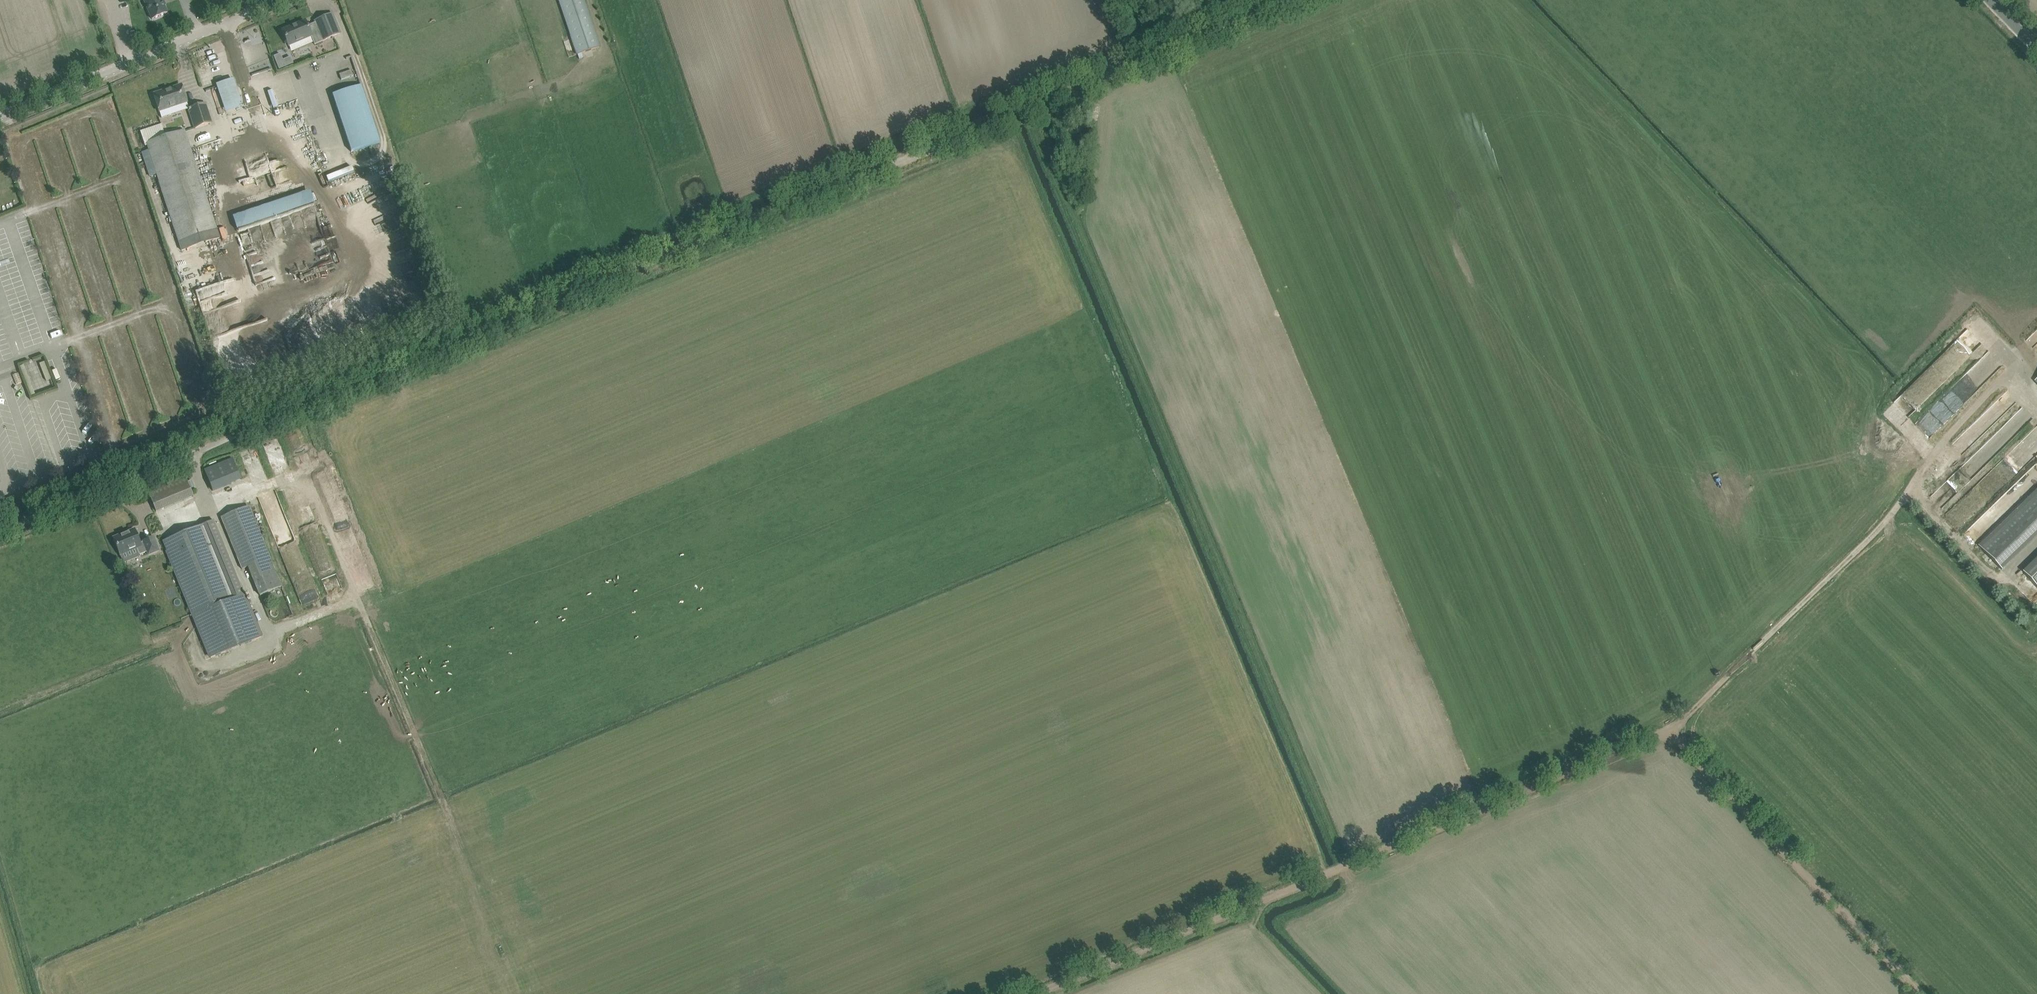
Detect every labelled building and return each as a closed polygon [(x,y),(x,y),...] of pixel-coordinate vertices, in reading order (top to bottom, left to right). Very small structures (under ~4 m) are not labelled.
[(152,19),(167,13),(162,0),(144,0),(152,19)] [(578,55),(600,48),(584,0),(558,0),(577,56),(578,55)] [(282,30),(289,46),(311,36),(315,44),(318,43),(341,33),(333,13),(314,21),(315,23),(307,26),(305,20),(282,30)] [(290,56),(282,59),(280,53),(273,55),(278,69),(293,63),(290,56)] [(339,73),(340,79),(352,76),(351,70),(339,73)] [(232,81),(218,86),(226,108),(240,103),(232,81)] [(159,111),(169,108),(187,102),(181,85),(154,94),(159,111)] [(336,94),(332,95),(351,152),(355,151),(380,142),(361,86),(336,94)] [(211,123),(205,104),(189,109),(195,128),(211,123)] [(161,124),(140,131),(145,146),(147,146),(148,150),(141,152),(149,177),(156,175),(182,251),(220,238),(185,130),(165,137),(161,124)] [(231,214),(235,229),(314,207),(309,192),(231,214)] [(154,511),(193,498),(187,480),(148,493),(154,511)] [(282,587),(275,569),(254,519),(252,515),(248,506),(221,517),(242,569),(247,567),(259,596),(282,587)] [(163,541),(193,615),(192,616),(209,658),(263,636),(249,603),(248,603),(244,595),(214,520),(204,524),(163,541)] [(113,538),(117,547),(121,556),(138,550),(139,555),(147,552),(148,555),(159,551),(154,537),(143,541),(144,544),(141,546),(134,529),(113,538)]
